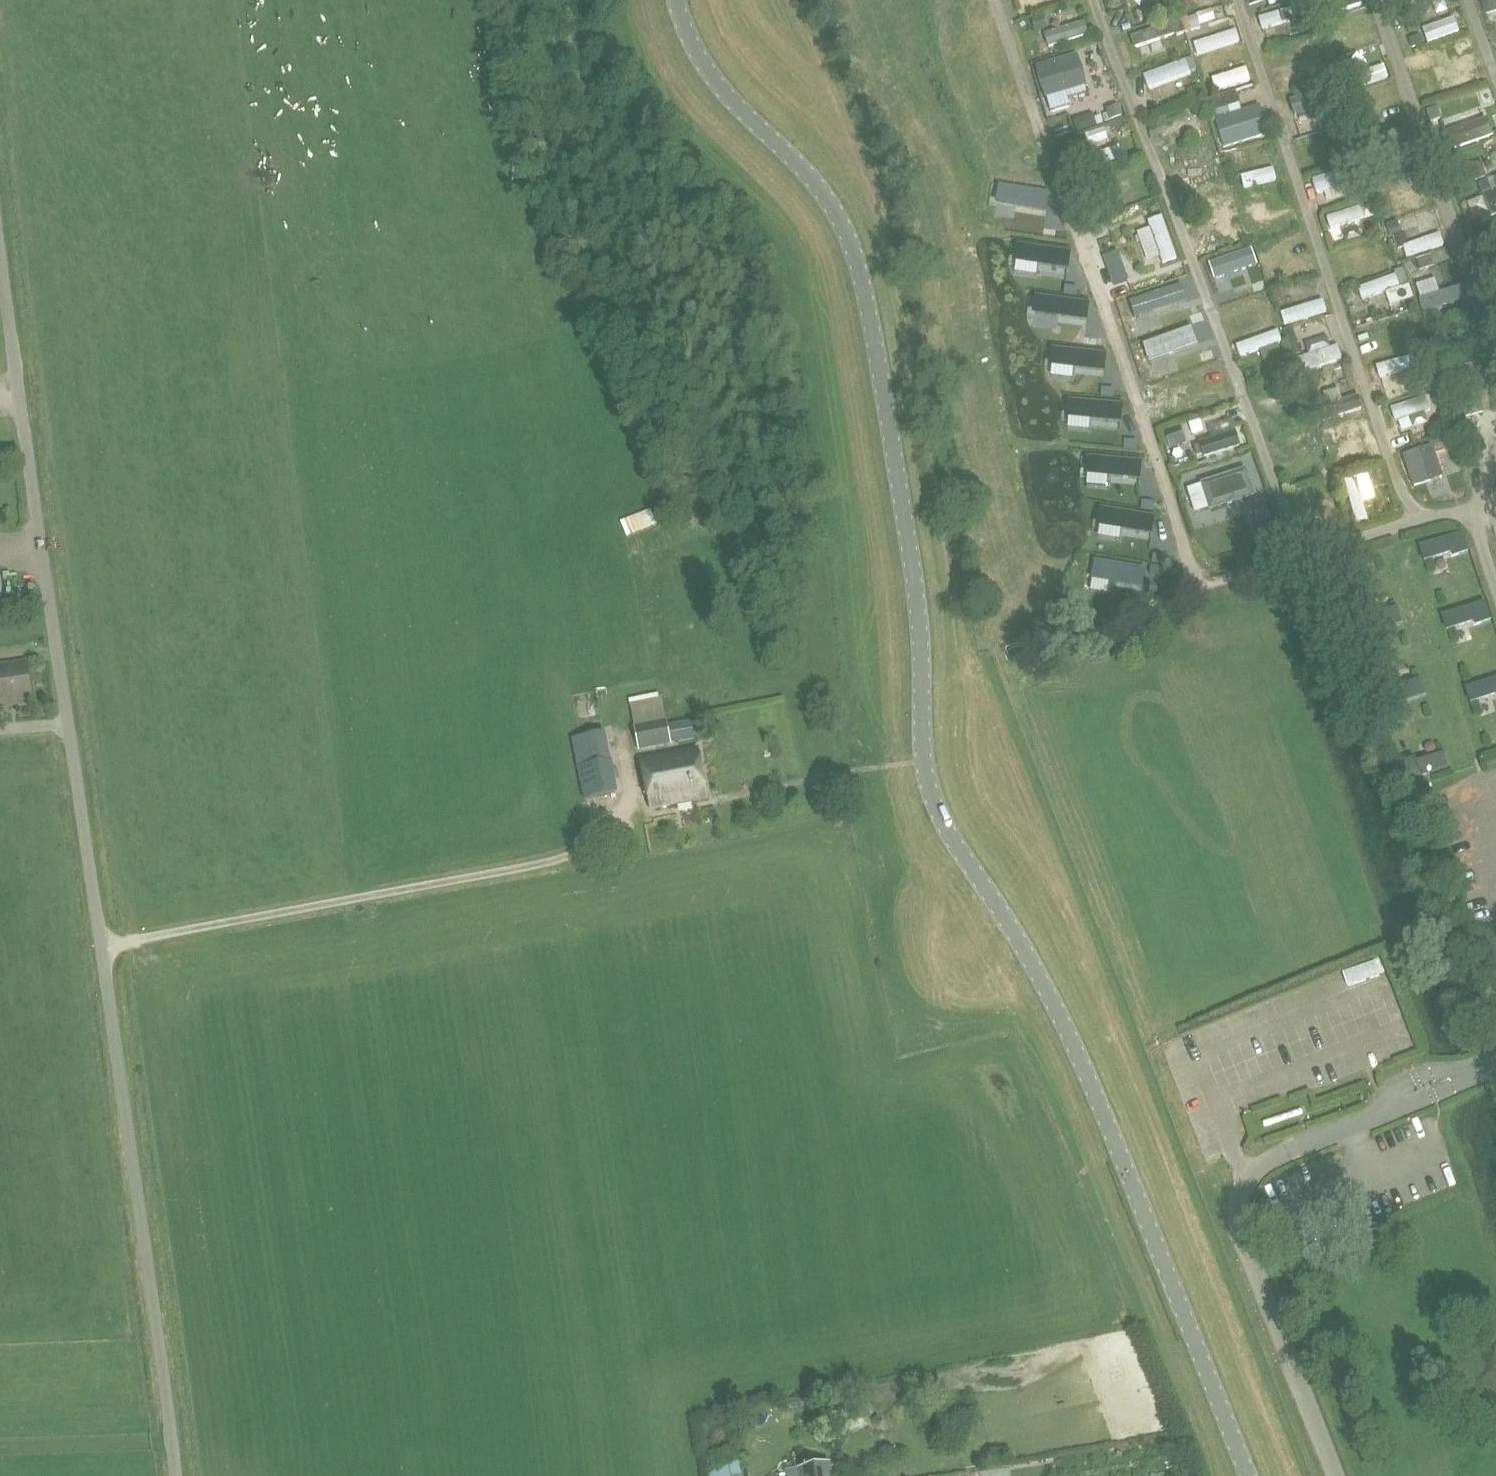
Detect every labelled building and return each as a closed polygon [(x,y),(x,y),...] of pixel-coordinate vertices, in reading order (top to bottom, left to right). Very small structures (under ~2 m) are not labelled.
[(1308,6),(1312,19),(1360,3),(1359,0),(1327,0),(1308,6)] [(1495,12),(1495,0),(1479,0),(1484,15),(1495,12)] [(1299,4),(1259,17),(1263,29),(1303,16),(1299,4)] [(1452,18),(1422,29),(1427,43),(1457,33),(1452,18)] [(1135,35),(1139,48),(1175,36),(1184,33),(1179,19),(1135,35)] [(1083,23),(1082,23),(1066,28),(1042,36),(1047,49),(1087,36),(1083,23)] [(1238,42),(1234,30),(1194,43),(1198,55),(1238,42)] [(1279,66),(1316,56),(1316,55),(1322,53),(1318,41),(1275,53),(1279,66)] [(1189,74),(1184,61),(1142,76),(1147,90),(1189,74)] [(1382,66),(1352,76),(1356,88),(1386,78),(1382,66)] [(1216,91),(1249,80),(1245,67),(1212,78),(1216,91)] [(1186,89),(1191,101),(1201,98),(1197,85),(1186,89)] [(1295,116),(1334,104),(1330,89),(1290,101),(1295,116)] [(1092,91),(1053,105),(1058,118),(1097,103),(1092,91)] [(1213,121),(1215,120),(1242,111),(1236,91),(1207,100),(1213,121)] [(1187,107),(1191,118),(1205,113),(1201,102),(1187,107)] [(1268,134),(1258,106),(1215,120),(1224,149),(1268,134)] [(1345,126),(1342,117),(1328,121),(1331,131),(1345,126)] [(1485,119),(1440,135),(1446,151),(1491,135),(1485,119)] [(1362,141),(1367,153),(1380,147),(1375,136),(1362,141)] [(1117,146),(1087,157),(1091,168),(1121,157),(1117,146)] [(1369,167),(1374,180),(1415,164),(1411,151),(1369,167)] [(1254,169),(1261,192),(1284,184),(1277,161),(1254,169)] [(1495,178),(1495,176),(1489,161),(1477,166),(1484,183),(1495,178)] [(1316,195),(1359,181),(1354,167),(1311,180),(1316,195)] [(1490,217),(1495,214),(1495,188),(1481,195),(1490,217)] [(1431,205),(1426,189),(1380,204),(1385,221),(1431,205)] [(1360,207),(1326,218),(1330,229),(1363,218),(1360,207)] [(1149,226),(1136,230),(1146,260),(1159,256),(1162,264),(1176,260),(1161,215),(1147,220),(1149,226)] [(1401,234),(1397,223),(1386,226),(1390,238),(1401,234)] [(1438,234),(1404,246),(1408,257),(1442,245),(1438,234)] [(1115,283),(1129,278),(1119,250),(1105,255),(1115,283)] [(1249,271),(1242,250),(1209,262),(1213,273),(1229,268),(1232,277),(1249,271)] [(1424,258),(1411,262),(1415,274),(1428,270),(1424,258)] [(1385,293),(1390,306),(1412,298),(1407,285),(1400,288),(1396,276),(1395,275),(1357,289),(1362,301),(1385,293)] [(1284,287),(1270,292),(1273,302),(1288,297),(1284,287)] [(1459,287),(1421,298),(1425,311),(1463,299),(1459,287)] [(1159,290),(1122,303),(1126,314),(1163,302),(1159,290)] [(1325,312),(1321,300),(1281,313),(1285,325),(1325,312)] [(1104,328),(1067,338),(1071,356),(1091,352),(1091,351),(1108,346),(1104,328)] [(1281,331),(1285,343),(1296,339),(1292,328),(1281,331)] [(1281,342),(1277,331),(1238,345),(1241,356),(1281,342)] [(1297,358),(1301,372),(1341,359),(1336,344),(1297,358)] [(1201,347),(1172,358),(1161,362),(1165,374),(1176,370),(1206,359),(1201,347)] [(1415,367),(1411,356),(1377,366),(1381,377),(1415,367)] [(1104,386),(1122,382),(1117,363),(1099,367),(1104,386)] [(1097,370),(1079,375),(1082,387),(1100,382),(1097,370)] [(1320,388),(1316,377),(1306,381),(1309,391),(1320,388)] [(1356,395),(1316,408),(1321,422),(1361,409),(1356,395)] [(1394,422),(1427,411),(1422,398),(1389,408),(1394,422)] [(1099,434),(1136,420),(1130,406),(1094,419),(1099,434)] [(1239,446),(1234,432),(1199,443),(1203,456),(1239,446)] [(1403,455),(1414,486),(1442,476),(1431,445),(1403,455)] [(1145,446),(1108,454),(1112,473),(1131,468),(1131,467),(1149,463),(1145,446)] [(1368,473),(1372,489),(1386,485),(1382,470),(1368,473)] [(1208,509),(1253,495),(1246,473),(1201,487),(1208,509)] [(1367,519),(1355,477),(1343,481),(1354,523),(1367,519)] [(1121,498),(1127,514),(1147,506),(1148,508),(1164,502),(1157,483),(1121,498)] [(650,510),(620,522),(626,537),(656,525),(650,510)] [(1328,520),(1332,534),(1344,530),(1340,516),(1328,520)] [(1142,553),(1159,547),(1159,549),(1177,542),(1170,523),(1136,536),(1142,553)] [(1462,534),(1420,547),(1424,563),(1467,549),(1462,534)] [(1447,631),(1489,618),(1484,603),(1442,617),(1447,631)] [(1356,622),(1360,636),(1401,623),(1396,609),(1356,622)] [(26,662),(0,666),(0,707),(31,703),(26,662)] [(1381,709),(1424,695),(1419,680),(1377,694),(1381,709)] [(1466,689),(1470,704),(1495,696),(1495,680),(1466,689)] [(667,726),(662,700),(630,708),(638,752),(672,745),(695,740),(691,721),(667,726)] [(651,810),(707,799),(697,750),(641,762),(651,810)] [(1447,768),(1443,754),(1401,767),(1405,781),(1447,768)] [(612,761),(577,768),(583,800),(585,800),(618,794),(612,761)] [(718,1453),(721,1465),(732,1463),(735,1462),(734,1451),(718,1453)] [(721,1465),(709,1468),(710,1475),(741,1475),(738,1462),(735,1462),(732,1463),(721,1465)] [(826,1463),(786,1471),(787,1475),(828,1475),(826,1463)]
